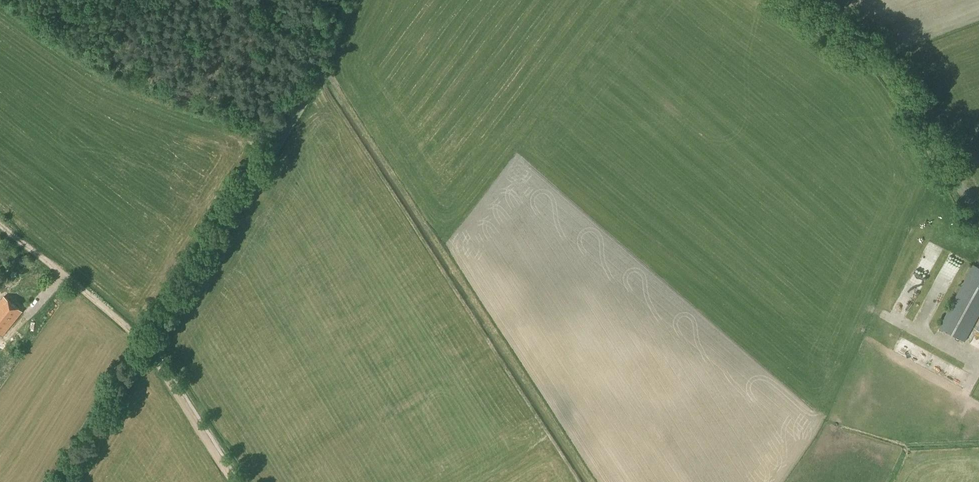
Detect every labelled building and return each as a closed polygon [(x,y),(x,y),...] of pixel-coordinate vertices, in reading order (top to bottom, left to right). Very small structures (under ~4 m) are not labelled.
[(933,246),(924,269),(934,273),(943,251),(933,246)] [(955,258),(947,269),(957,275),(964,264),(955,258)] [(978,314),(978,268),(973,265),(939,327),(964,341),(978,314)] [(931,323),(956,275),(944,269),(920,317),(931,323)] [(22,311),(4,297),(0,302),(0,333),(3,335),(22,311)] [(963,379),(966,381),(969,376),(956,366),(949,375),(960,383),(963,379)]
